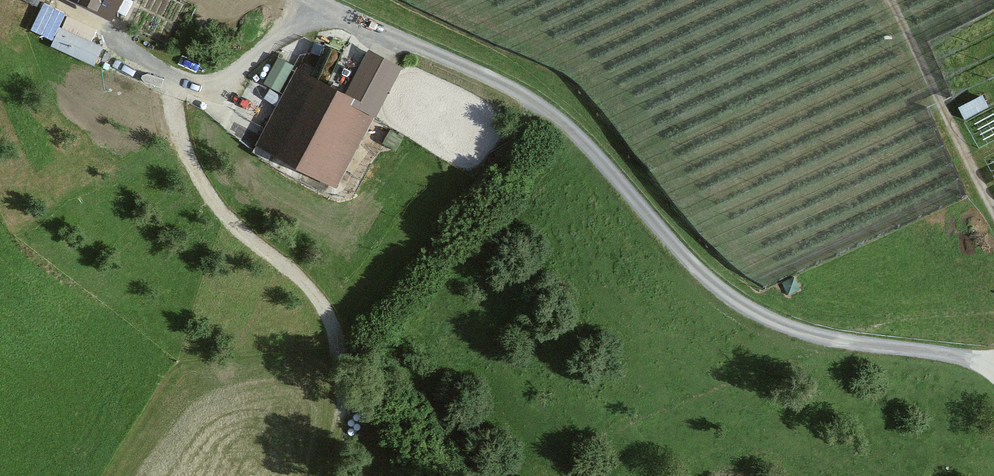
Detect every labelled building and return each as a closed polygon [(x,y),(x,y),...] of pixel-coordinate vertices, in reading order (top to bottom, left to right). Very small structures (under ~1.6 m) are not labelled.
[(114,17),(123,0),(81,0),(114,17)] [(33,30),(56,39),(68,10),(45,1),(33,30)] [(352,101),(302,76),(264,149),(345,190),(407,68),(376,53),(352,101)] [(282,57),(266,75),(278,85),(294,67),(282,57)] [(993,135),(993,112),(971,123),(981,142),(993,135)]
